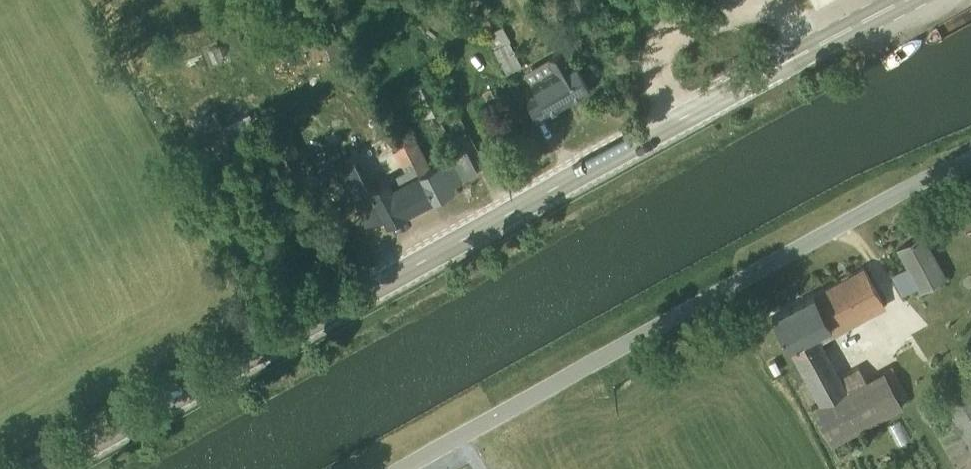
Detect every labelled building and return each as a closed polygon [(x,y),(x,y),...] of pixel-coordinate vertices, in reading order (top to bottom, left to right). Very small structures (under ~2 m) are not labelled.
[(502,25),(486,34),(507,73),(522,65),(502,25)] [(185,76),(229,63),(222,39),(178,51),(185,76)] [(534,118),(587,89),(571,59),(569,60),(562,48),(544,58),(551,71),(528,83),(533,92),(523,98),(534,118)] [(210,152),(262,126),(251,105),(226,118),(215,97),(190,110),(210,152)] [(283,125),(259,137),(270,160),(294,149),(283,125)] [(408,125),(395,130),(431,198),(453,187),(476,170),(463,146),(430,163),(408,125)] [(385,224),(431,198),(395,130),(384,138),(399,171),(367,188),(349,153),(332,162),(366,224),(381,216),(385,224)] [(889,273),(901,294),(914,287),(918,292),(944,277),(921,236),(897,249),(905,264),(889,273)] [(884,308),(861,267),(771,317),(818,403),(809,407),(830,446),(903,406),(883,370),(865,380),(857,366),(840,376),(821,343),(884,308)] [(938,397),(970,451),(970,389),(966,380),(938,397)]
